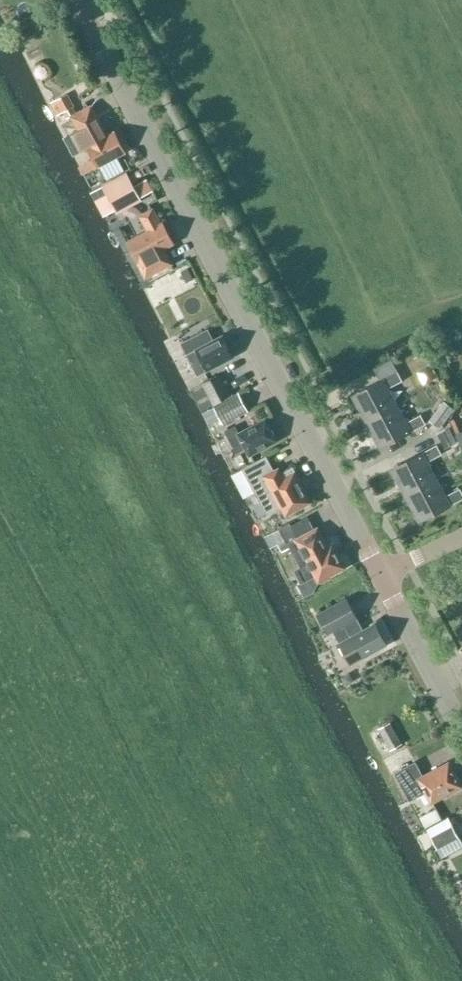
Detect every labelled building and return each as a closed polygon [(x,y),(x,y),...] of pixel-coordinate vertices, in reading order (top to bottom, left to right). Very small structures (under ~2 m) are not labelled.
[(74,107),(67,93),(49,102),(57,116),(74,107)] [(91,105),(70,116),(78,130),(73,133),(82,149),(87,147),(97,167),(125,152),(114,132),(105,137),(89,107),(91,106),(91,105)] [(139,198),(125,173),(103,185),(116,210),(139,198)] [(152,209),(140,216),(148,231),(126,242),(145,279),(174,264),(166,247),(173,243),(162,223),(160,224),(152,209)] [(188,268),(181,272),(186,282),(193,279),(188,268)] [(178,290),(168,272),(154,280),(164,298),(178,290)] [(212,341),(206,331),(181,344),(198,375),(233,357),(222,336),(212,341)] [(367,422),(397,405),(388,389),(403,381),(397,372),(391,359),(374,369),(380,381),(353,395),(367,422)] [(435,381),(427,367),(417,372),(425,386),(435,381)] [(231,396),(230,394),(220,374),(202,383),(213,405),(231,396)] [(239,393),(214,406),(223,424),(248,411),(239,393)] [(454,410),(443,401),(429,421),(440,429),(454,410)] [(397,405),(367,422),(381,448),(425,424),(420,415),(406,422),(397,405)] [(276,441),(265,420),(239,433),(235,426),(225,432),(236,453),(246,448),(249,455),(276,441)] [(406,495),(436,479),(427,462),(442,454),(437,445),(392,469),(406,495)] [(281,474),(278,468),(273,471),(266,457),(243,469),(267,514),(281,507),(286,515),(310,502),(292,468),(281,474)] [(406,495),(420,521),(461,499),(461,493),(460,488),(445,496),(436,479),(406,495)] [(294,535),(288,524),(264,537),(270,548),(294,535)] [(314,574),(318,582),(345,567),(332,543),(327,546),(317,528),(289,543),(308,578),(314,574)] [(357,618),(346,598),(317,614),(328,634),(333,631),(340,643),(339,643),(350,664),(386,644),(375,624),(363,630),(356,619),(357,618)] [(349,674),(342,678),(346,685),(353,681),(349,674)] [(402,744),(391,722),(378,729),(389,750),(402,744)] [(461,786),(448,764),(424,778),(415,762),(395,774),(410,800),(427,791),(433,802),(461,786)] [(459,838),(452,826),(430,838),(437,849),(459,838)]
